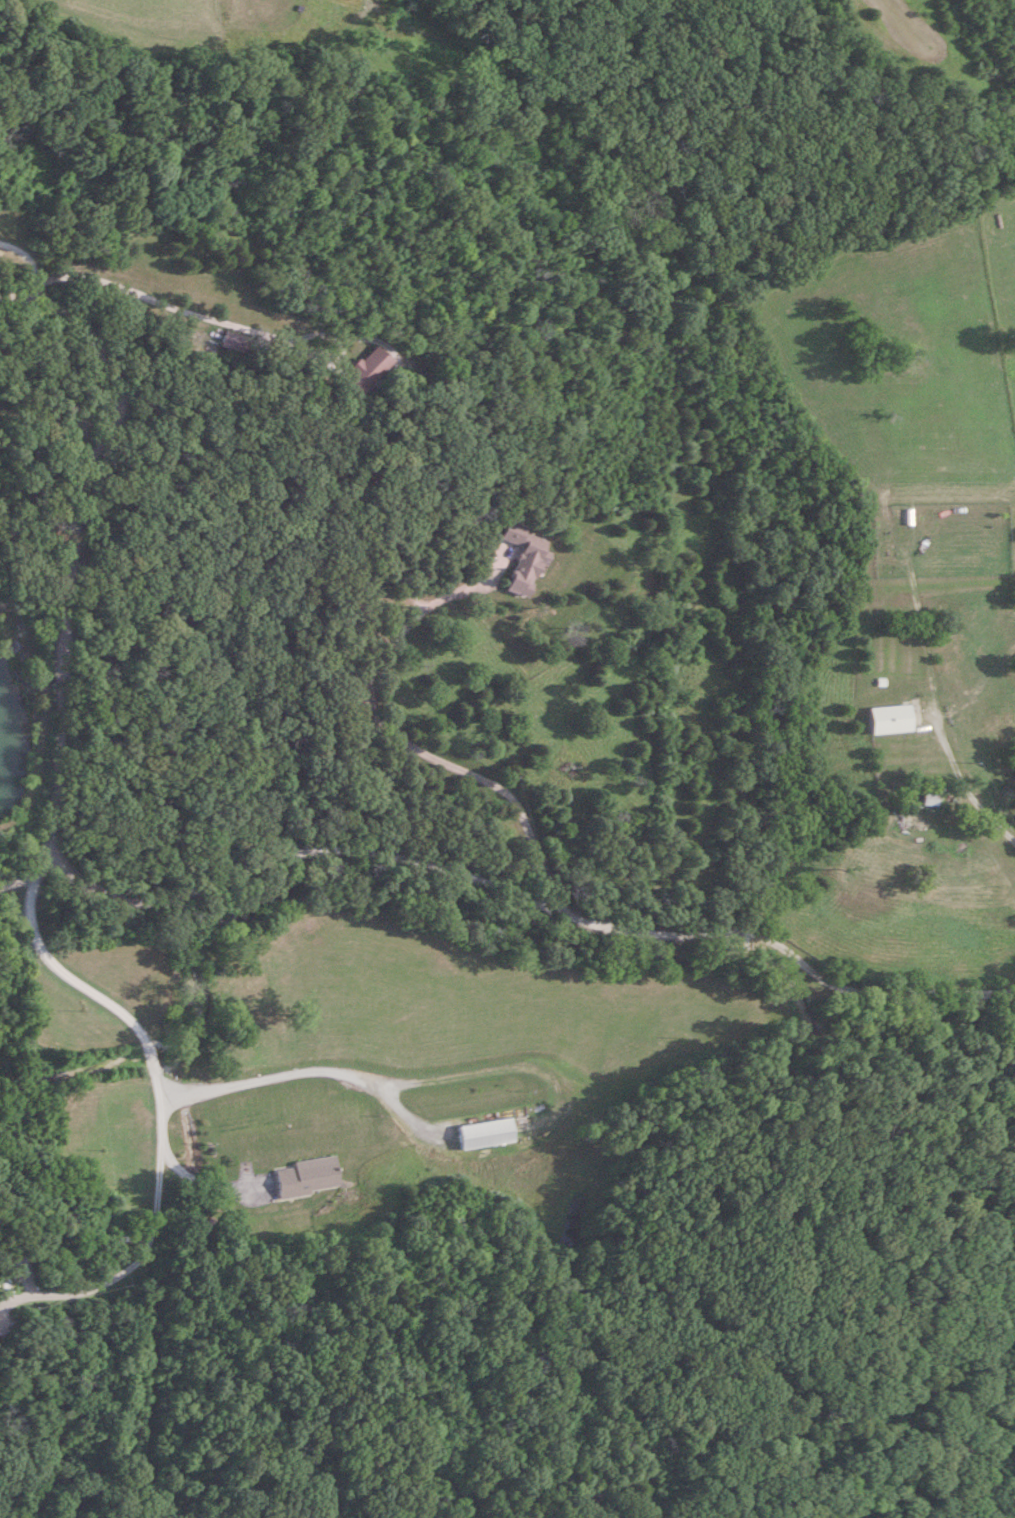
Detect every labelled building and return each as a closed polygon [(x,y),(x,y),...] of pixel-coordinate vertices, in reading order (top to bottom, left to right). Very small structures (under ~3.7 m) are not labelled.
[(247,353),(252,337),(226,330),(221,346),(247,353)] [(358,396),(393,361),(375,344),(341,379),(358,396)] [(509,590),(531,597),(548,539),(507,527),(504,540),(523,545),(509,590)] [(872,707),(873,733),(914,731),(912,704),(872,707)] [(955,785),(905,786),(906,814),(955,813),(955,785)] [(464,1150),(515,1143),(512,1118),(461,1125),(464,1150)] [(279,1197),(342,1189),(337,1156),(294,1162),(295,1167),(276,1169),(279,1197)]
